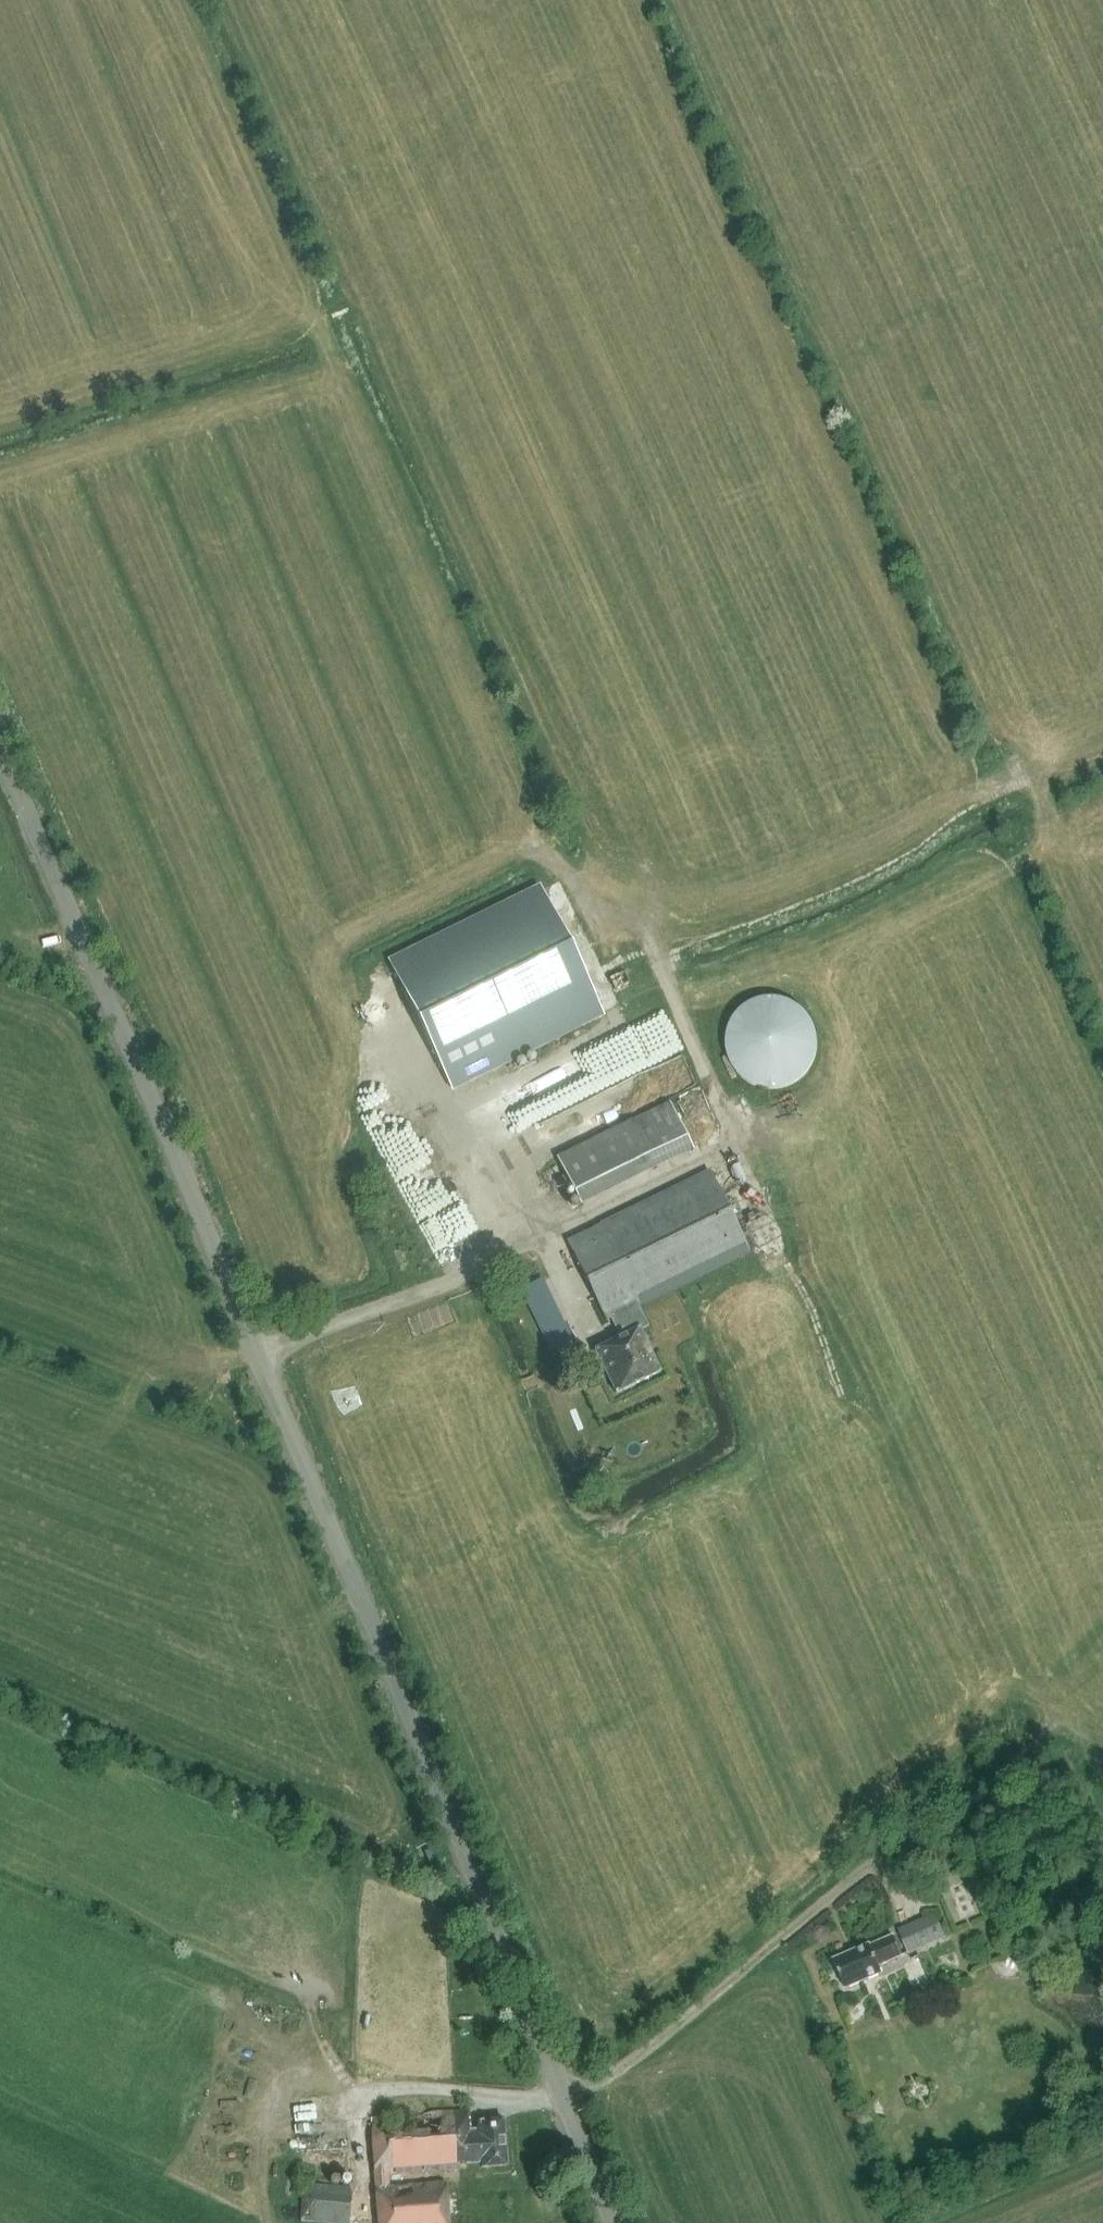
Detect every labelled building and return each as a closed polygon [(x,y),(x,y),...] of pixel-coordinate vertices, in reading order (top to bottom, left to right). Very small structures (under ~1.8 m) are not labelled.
[(605,1016),(541,886),(388,960),(452,1090),(605,1016)] [(825,1002),(745,997),(739,1078),(819,1084),(825,1002)] [(665,1065),(578,1102),(590,1131),(608,1123),(602,1109),(616,1103),(621,1115),(650,1103),(653,1109),(679,1098),(665,1065)] [(588,1200),(705,1152),(684,1101),(567,1148),(588,1200)] [(709,1171),(567,1241),(606,1320),(610,1318),(636,1305),(748,1251),(709,1171)] [(619,1337),(594,1349),(614,1394),(659,1371),(639,1330),(647,1326),(636,1305),(610,1318),(619,1337)] [(897,1929),(908,1953),(945,1936),(935,1913),(897,1929)] [(879,1965),(902,1956),(894,1936),(871,1946),(871,1945),(833,1960),(845,1990),(883,1974),(879,1965)] [(506,2166),(503,2120),(477,2121),(478,2130),(471,2130),(470,2112),(372,2118),(379,2222),(448,2222),(446,2183),(389,2187),(388,2174),(459,2170),(459,2164),(480,2163),(480,2168),(506,2166)] [(322,2222),(348,2222),(351,2187),(304,2183),(301,2221),(322,2222)]
